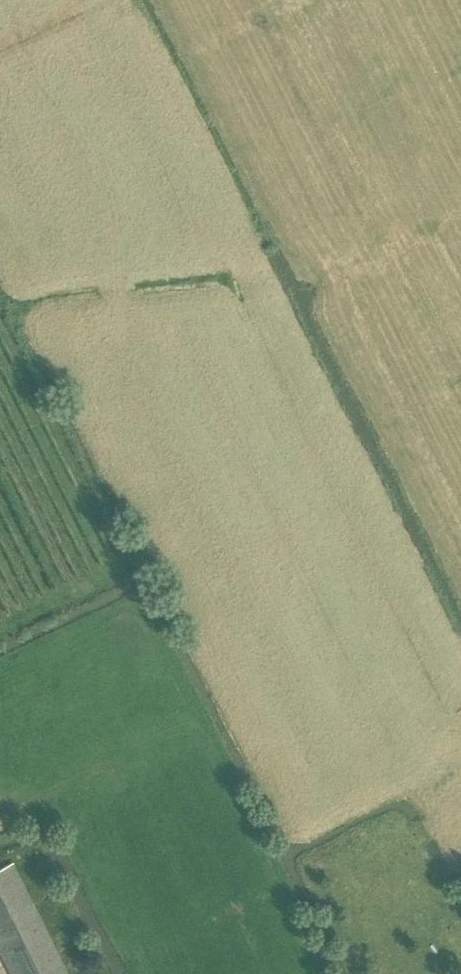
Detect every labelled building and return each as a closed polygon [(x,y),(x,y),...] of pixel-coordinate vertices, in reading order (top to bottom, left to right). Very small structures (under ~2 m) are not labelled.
[(14,860),(0,867),(0,947),(8,963),(13,973),(71,973),(14,860)]
